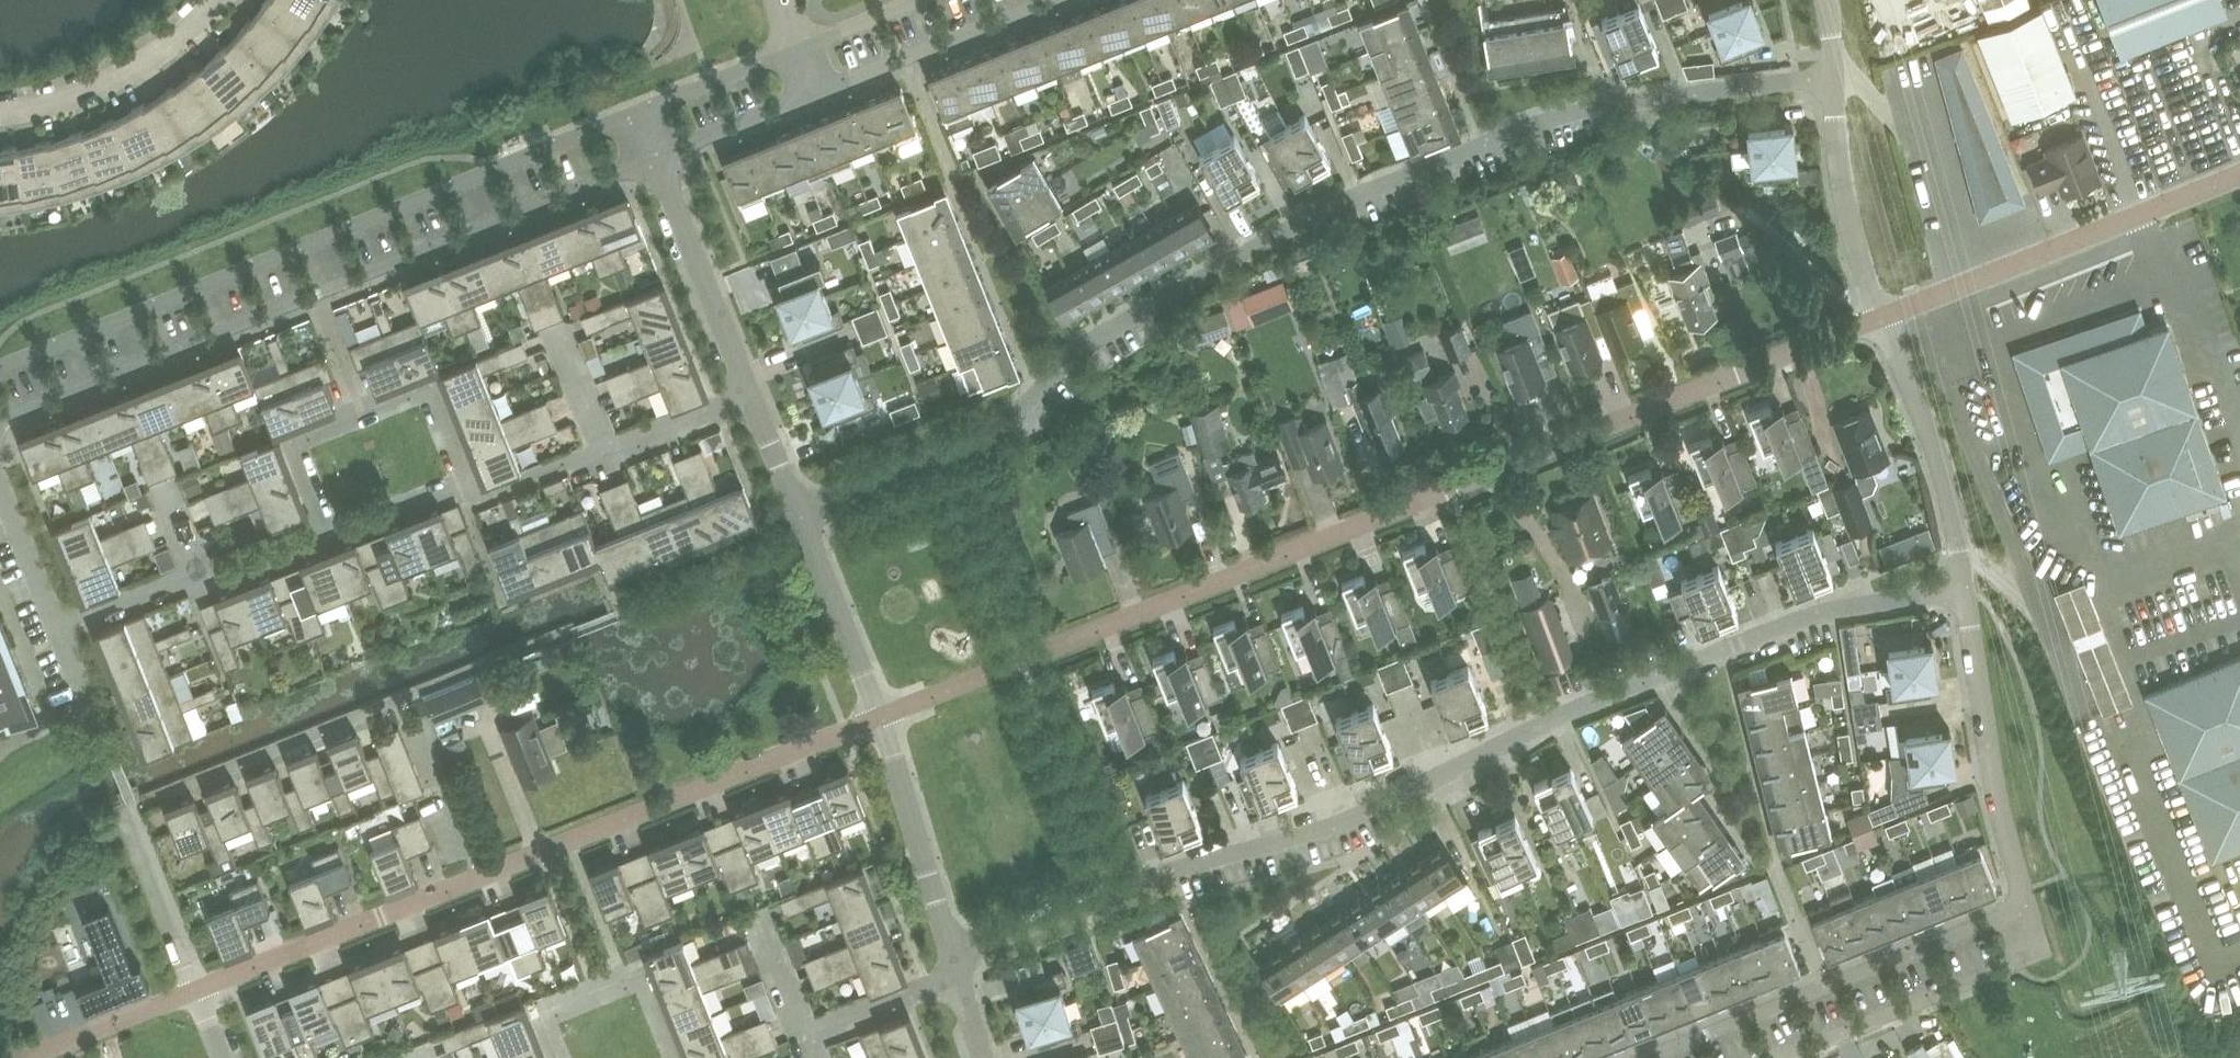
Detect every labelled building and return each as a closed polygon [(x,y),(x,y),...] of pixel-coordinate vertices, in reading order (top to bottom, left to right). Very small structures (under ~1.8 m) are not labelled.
[(249,19),(295,60),(302,53),(308,46),(314,38),(320,30),(280,0),(265,0),(250,20),(249,19)] [(320,30),(328,20),(335,10),(341,0),(280,0),(320,30)] [(1129,0),(1117,0),(1105,5),(1121,44),(1143,35),(1129,0)] [(1155,0),(1129,0),(1143,35),(1165,27),(1155,0)] [(1180,0),(1155,0),(1165,27),(1188,18),(1180,0)] [(1210,9),(1206,0),(1180,0),(1188,18),(1210,9)] [(1210,9),(1232,0),(1206,0),(1210,9)] [(1657,4),(1662,16),(1687,6),(1685,0),(1668,0),(1657,4)] [(1756,12),(1751,0),(1696,0),(1702,15),(1708,12),(1715,28),(1756,12)] [(2121,53),(2225,12),(2220,0),(2100,0),(2121,53)] [(1480,2),(1478,2),(1489,67),(1572,53),(1564,3),(1563,3),(1563,4),(1482,18),(1480,2)] [(1639,3),(1620,11),(1639,59),(1658,52),(1639,3)] [(1369,48),(1415,30),(1405,4),(1358,23),(1358,24),(1359,24),(1369,48)] [(1121,44),(1105,5),(1083,14),(1099,53),(1121,44)] [(1338,10),(1342,20),(1352,16),(1348,6),(1338,10)] [(1342,20),(1338,10),(1327,14),(1332,24),(1342,20)] [(2041,10),(1978,34),(2012,117),(2074,92),(2041,10)] [(1601,18),(1592,22),(1609,64),(1618,60),(1621,66),(1639,59),(1620,11),(1601,18)] [(1756,12),(1715,28),(1721,44),(1715,47),(1721,62),(1762,45),(1757,33),(1763,30),(1756,12)] [(1061,23),(1077,62),(1099,53),(1083,14),(1061,23)] [(226,43),(225,43),(268,88),(276,81),(283,74),(289,67),(295,60),(249,19),(227,44),(226,43)] [(1077,62),(1061,23),(1039,31),(1055,71),(1077,62)] [(1294,27),(1298,38),(1308,34),(1304,23),(1294,27)] [(1298,38),(1294,27),(1283,31),(1288,42),(1298,38)] [(1425,56),(1415,30),(1369,48),(1380,74),(1425,56)] [(1032,80),(1055,71),(1039,31),(1017,40),(1032,80)] [(1315,38),(1305,42),(1310,55),(1320,51),(1315,38)] [(1017,40),(994,49),(1010,89),(1012,88),(1017,103),(1038,94),(1032,80),(1017,40)] [(1250,45),(1254,55),(1264,51),(1260,41),(1250,45)] [(268,88),(225,43),(201,66),(200,65),(238,114),(247,108),(254,101),(268,88)] [(1254,55),(1250,45),(1239,49),(1244,59),(1254,55)] [(1298,45),(1285,50),(1295,75),(1308,70),(1298,45)] [(1010,89),(994,49),(972,58),(988,97),(1010,89)] [(2021,197),(1962,49),(1937,59),(1979,214),(2021,197)] [(1436,82),(1425,56),(1380,74),(1390,100),(1436,82)] [(988,97),(972,58),(950,67),(973,123),(975,122),(968,105),(988,97)] [(1206,62),(1210,73),(1220,69),(1216,58),(1206,62)] [(1713,60),(1681,64),(1687,77),(1714,74),(1713,60)] [(1210,73),(1206,62),(1196,66),(1200,77),(1210,73)] [(173,85),(172,85),(207,137),(216,131),(224,125),(238,114),(200,65),(174,86),(173,85)] [(928,76),(947,123),(951,132),(973,123),(950,67),(928,76)] [(1236,69),(1223,75),(1233,100),(1246,95),(1236,69)] [(1233,100),(1223,75),(1210,80),(1220,106),(1233,100)] [(1162,80),(1166,90),(1176,86),(1172,76),(1162,80)] [(1321,84),(1326,96),(1337,92),(1332,79),(1321,84)] [(1166,90),(1162,80),(1152,84),(1156,94),(1166,90)] [(1436,82),(1390,100),(1400,126),(1446,108),(1436,82)] [(143,103),(173,157),(183,152),(191,147),(199,142),(207,137),(172,85),(145,104),(144,103),(143,103)] [(878,96),(897,143),(919,134),(900,87),(878,96)] [(1337,92),(1326,96),(1332,109),(1342,105),(1337,92)] [(1118,97),(1122,108),(1132,104),(1128,93),(1118,97)] [(897,143),(878,96),(856,105),(872,144),(892,136),(895,144),(897,143)] [(1170,96),(1157,101),(1166,127),(1180,122),(1170,96)] [(1122,108),(1118,97),(1108,102),(1112,112),(1122,108)] [(114,117),(113,118),(138,175),(148,170),(156,166),(165,162),(173,157),(143,103),(115,119),(114,117)] [(1140,108),(1145,121),(1155,117),(1150,104),(1140,108)] [(872,144),(856,105),(834,114),(849,153),(872,144)] [(1457,134),(1446,108),(1400,126),(1410,151),(1409,151),(1410,153),(1457,134)] [(1261,119),(1269,134),(1295,179),(1313,169),(1287,124),(1279,109),(1261,119)] [(1073,115),(1078,126),(1088,122),(1084,111),(1073,115)] [(1783,111),(1739,115),(1741,131),(1748,131),(1750,147),(1793,143),(1791,123),(1784,124),(1783,111)] [(834,114),(811,122),(827,162),(830,169),(852,160),(849,153),(834,114)] [(1304,114),(1287,124),(1313,169),(1330,160),(1304,114)] [(1078,126),(1073,115),(1063,119),(1067,130),(1078,126)] [(1160,130),(1155,117),(1145,121),(1150,134),(1160,130)] [(82,130),(102,189),(112,185),(122,181),(138,175),(113,118),(83,131),(82,130)] [(811,122),(789,131),(805,171),(808,178),(830,169),(827,162),(811,122)] [(1030,133),(1034,143),(1044,139),(1040,129),(1030,133)] [(84,194),(102,189),(82,130),(50,141),(50,139),(49,140),(64,200),(75,197),(84,194)] [(1341,134),(1347,147),(1357,143),(1352,130),(1341,134)] [(767,140),(782,180),(805,171),(789,131),(767,140)] [(1034,143),(1030,133),(1019,137),(1024,147),(1034,143)] [(1234,134),(1216,144),(1242,189),(1260,179),(1234,134)] [(2098,179),(2081,135),(2046,149),(2049,156),(2029,164),(2039,190),(2054,184),(2052,178),(2057,176),(2064,192),(2098,179)] [(16,146),(26,208),(36,206),(46,204),(64,200),(49,140),(17,148),(17,146),(16,146)] [(782,180),(767,140),(744,149),(763,196),(765,195),(762,188),(782,180)] [(984,147),(990,161),(1001,156),(995,142),(984,147)] [(1357,143),(1347,147),(1352,160),(1362,155),(1357,143)] [(1793,143),(1750,147),(1751,164),(1744,165),(1746,181),(1790,177),(1789,163),(1796,162),(1793,143)] [(1242,189),(1216,144),(1199,154),(1225,199),(1242,189)] [(7,210),(17,209),(26,208),(16,146),(0,149),(0,211),(7,210)] [(990,161),(984,147),(973,151),(978,165),(990,161)] [(763,196),(744,149),(722,158),(741,205),(763,196)] [(991,182),(1006,207),(1048,182),(1034,158),(1035,157),(1034,156),(991,182)] [(1157,159),(1145,166),(1151,176),(1163,169),(1157,159)] [(1574,167),(1557,174),(1565,191),(1581,185),(1574,167)] [(1125,178),(1131,188),(1142,181),(1137,172),(1125,178)] [(911,180),(915,191),(925,187),(921,176),(911,180)] [(1131,188),(1125,178),(1113,185),(1119,195),(1131,188)] [(915,191),(911,180),(901,184),(905,195),(915,191)] [(1062,204),(1048,182),(1006,207),(1020,231),(1063,205),(1062,204)] [(897,210),(907,235),(953,217),(943,192),(897,210)] [(1710,192),(1678,206),(1687,226),(1718,212),(1710,192)] [(867,198),(871,208),(881,204),(877,194),(867,198)] [(627,196),(591,211),(614,270),(622,291),(634,286),(626,265),(628,264),(618,241),(642,232),(627,196)] [(1084,203),(1090,213),(1101,206),(1096,196),(1084,203)] [(871,208),(867,198),(857,202),(861,212),(871,208)] [(1196,199),(1173,213),(1193,249),(1214,237),(1200,213),(1203,211),(1196,199)] [(1090,213),(1084,203),(1072,210),(1078,219),(1090,213)] [(614,270),(591,211),(554,226),(568,261),(590,253),(599,276),(614,270)] [(823,215),(827,226),(837,222),(833,211),(823,215)] [(1152,224),(1172,260),(1193,249),(1173,213),(1152,224)] [(1440,228),(1450,253),(1487,238),(1477,213),(1440,228)] [(827,226),(823,215),(813,219),(817,230),(827,226)] [(917,261),(963,243),(953,217),(907,235),(917,261)] [(1043,227),(1049,237),(1061,230),(1055,220),(1043,227)] [(852,224),(826,234),(832,247),(857,237),(852,224)] [(1152,224),(1131,236),(1151,272),(1172,260),(1152,224)] [(517,240),(540,299),(554,294),(545,270),(568,261),(554,226),(517,240)] [(1049,237),(1043,227),(1032,234),(1037,244),(1049,237)] [(779,233),(783,244),(793,239),(789,229),(779,233)] [(1748,229),(1717,240),(1722,252),(1752,241),(1748,229)] [(1664,237),(1678,271),(1670,274),(1671,278),(1669,280),(1672,288),(1675,289),(1689,323),(1692,322),(1695,324),(1702,321),(1703,318),(1714,313),(1703,284),(1707,282),(1708,282),(1709,282),(1701,263),(1705,261),(1701,249),(1690,254),(1681,230),(1664,237)] [(783,244),(779,233),(769,237),(773,247),(783,244)] [(1130,284),(1151,272),(1131,236),(1110,248),(1130,284)] [(859,242),(864,254),(874,250),(869,237),(859,242)] [(517,240),(479,255),(493,291),(517,282),(526,305),(535,327),(549,321),(540,299),(517,240)] [(974,269),(963,243),(917,261),(928,287),(974,269)] [(1551,250),(1554,257),(1550,259),(1562,285),(1580,276),(1568,251),(1565,253),(1561,245),(1551,250)] [(797,247),(771,257),(779,278),(784,290),(777,293),(784,312),(826,296),(819,279),(826,276),(820,261),(805,268),(797,247)] [(1089,260),(1109,296),(1130,284),(1110,248),(1089,260)] [(874,250),(864,254),(869,267),(880,263),(874,250)] [(444,269),(468,328),(481,323),(472,300),(493,291),(479,255),(444,269)] [(1089,307),(1109,296),(1089,260),(1068,271),(1089,307)] [(468,328),(444,269),(406,285),(419,318),(421,320),(443,311),(453,334),(468,328)] [(938,313),(984,295),(974,269),(928,287),(938,313)] [(1068,271),(1045,285),(1051,297),(1054,295),(1068,319),(1089,307),(1068,271)] [(1632,281),(1611,289),(1610,290),(1611,290),(1593,298),(1592,298),(1601,322),(1613,351),(1642,340),(1630,310),(1642,305),(1632,281)] [(678,321),(663,284),(603,307),(609,322),(633,313),(642,335),(678,321)] [(1263,285),(1241,294),(1245,305),(1252,322),(1274,313),(1263,285)] [(879,293),(884,305),(895,301),(890,289),(879,293)] [(370,299),(377,315),(386,312),(379,295),(370,299)] [(984,295),(938,313),(948,339),(994,321),(984,295)] [(832,311),(826,296),(784,312),(791,330),(798,327),(803,339),(844,323),(838,308),(832,311)] [(1579,299),(1548,312),(1555,327),(1571,368),(1600,356),(1592,336),(1589,327),(1601,322),(1592,298),(1593,298),(1592,297),(1580,302),(1579,299)] [(895,301),(884,305),(889,318),(900,314),(895,301)] [(857,329),(883,319),(877,306),(852,316),(857,329)] [(2119,527),(2182,505),(2186,518),(2220,506),(2216,494),(2225,491),(2167,323),(2146,330),(2139,309),(2023,349),(2016,363),(2049,458),(2090,444),(2119,527)] [(1223,310),(1173,327),(1180,347),(1230,331),(1223,310)] [(1514,391),(1544,379),(1533,352),(1545,347),(1531,311),(1505,322),(1513,341),(1497,348),(1514,391)] [(349,346),(358,368),(366,365),(376,391),(408,378),(389,330),(393,329),(386,312),(377,315),(384,332),(349,346)] [(439,366),(421,320),(419,318),(393,329),(389,330),(408,378),(439,366)] [(883,319),(857,329),(863,343),(888,332),(883,319)] [(628,367),(605,375),(611,390),(633,382),(692,358),(678,321),(642,335),(651,358),(628,367)] [(994,321),(948,339),(959,365),(1005,347),(994,321)] [(1449,358),(1470,350),(1461,326),(1440,334),(1449,358)] [(579,338),(585,355),(599,350),(592,333),(579,338)] [(274,356),(283,353),(277,336),(268,340),(274,356)] [(483,373),(506,363),(527,355),(522,340),(441,372),(456,411),(492,396),(483,373)] [(900,344),(905,356),(915,352),(911,340),(900,344)] [(809,375),(817,393),(858,377),(852,361),(858,358),(852,343),(811,360),(816,372),(809,375)] [(1005,347),(959,365),(969,390),(968,390),(968,391),(1015,373),(1005,347)] [(1422,348),(1400,357),(1407,375),(1409,380),(1419,376),(1422,383),(1427,396),(1419,399),(1427,418),(1439,414),(1443,423),(1447,421),(1450,423),(1456,420),(1457,417),(1467,413),(1455,384),(1460,382),(1455,370),(1449,372),(1436,378),(1433,371),(1423,348),(1422,348)] [(232,396),(255,387),(254,384),(241,351),(204,365),(228,424),(241,419),(232,396)] [(921,365),(915,352),(905,356),(910,370),(921,365)] [(254,384),(255,387),(273,432),(274,432),(305,420),(285,371),(290,370),(283,353),(274,356),(281,373),(254,384)] [(1335,355),(1316,362),(1321,375),(1334,407),(1351,400),(1351,401),(1352,401),(1368,441),(1373,439),(1378,452),(1402,442),(1391,414),(1396,412),(1386,386),(1363,395),(1351,364),(1340,368),(1335,355)] [(285,371),(305,420),(336,407),(328,387),(325,381),(334,378),(325,356),(290,370),(285,371)] [(707,395),(692,358),(633,382),(639,395),(662,386),(672,409),(707,395)] [(204,365),(168,380),(182,416),(204,407),(213,430),(228,424),(204,365)] [(864,392),(858,377),(817,393),(824,411),(831,409),(836,421),(877,405),(871,390),(864,392)] [(926,378),(915,382),(920,396),(931,391),(926,378)] [(168,380),(131,395),(154,454),(168,448),(159,425),(182,416),(168,380)] [(140,460),(154,454),(131,395),(94,410),(108,445),(131,436),(140,460)] [(456,411),(471,447),(550,415),(544,400),(501,418),(492,396),(456,411)] [(915,400),(890,410),(895,423),(920,413),(915,400)] [(1217,405),(1191,413),(1204,456),(1230,448),(1217,405)] [(1801,457),(1814,489),(1828,483),(1800,413),(1787,418),(1782,406),(1771,410),(1770,405),(1748,413),(1763,450),(1775,445),(1783,464),(1801,457)] [(1856,478),(1833,487),(1849,531),(1873,523),(1863,495),(1872,491),(1877,481),(1870,465),(1888,458),(1869,409),(1834,423),(1853,472),(1856,478)] [(94,410),(57,425),(80,483),(95,478),(86,454),(108,445),(94,410)] [(1301,414),(1278,423),(1289,452),(1301,447),(1313,477),(1343,465),(1326,421),(1306,429),(1301,414)] [(486,484),(521,469),(512,446),(555,429),(550,415),(471,447),(486,484)] [(70,487),(80,483),(57,425),(20,439),(34,475),(57,466),(67,489),(70,487)] [(213,435),(220,453),(235,447),(228,429),(213,435)] [(1710,436),(1689,444),(1703,480),(1716,475),(1724,495),(1756,482),(1741,444),(1727,449),(1722,437),(1712,441),(1710,436)] [(227,485),(204,494),(210,508),(291,475),(276,438),(241,452),(250,476),(227,485)] [(701,446),(688,452),(697,475),(711,510),(721,534),(757,520),(743,484),(720,493),(715,482),(710,470),(701,446)] [(1193,527),(1186,510),(1182,500),(1196,494),(1179,450),(1149,462),(1161,492),(1144,498),(1161,540),(1193,527)] [(1277,454),(1258,461),(1253,450),(1223,462),(1240,505),(1251,500),(1254,501),(1260,499),(1262,496),(1265,495),(1262,486),(1286,476),(1277,454)] [(201,465),(196,454),(182,460),(187,471),(201,465)] [(1663,526),(1696,513),(1680,475),(1667,480),(1662,468),(1651,472),(1649,467),(1628,476),(1643,512),(1655,507),(1663,526)] [(196,473),(180,479),(187,496),(203,490),(196,473)] [(210,508),(195,514),(201,528),(216,522),(238,513),(261,504),(271,527),(306,513),(291,475),(210,508)] [(685,549),(720,534),(711,510),(697,475),(682,481),(687,493),(666,502),(685,549)] [(566,486),(562,477),(543,484),(547,493),(566,486)] [(89,506),(80,483),(70,487),(80,510),(89,506)] [(1830,484),(1817,490),(1827,515),(1840,510),(1830,484)] [(147,490),(146,489),(135,493),(140,507),(151,502),(150,499),(147,490)] [(1591,496),(1550,511),(1568,561),(1610,545),(1591,496)] [(518,514),(512,497),(503,501),(509,517),(518,514)] [(637,499),(623,505),(646,564),(685,549),(666,502),(642,512),(637,499)] [(1110,531),(1102,510),(1098,500),(1067,512),(1073,527),(1056,533),(1073,575),(1105,562),(1094,537),(1110,531)] [(618,534),(596,542),(601,556),(600,556),(609,579),(646,564),(623,505),(609,510),(618,534)] [(601,556),(596,542),(582,507),(550,520),(570,568),(600,556),(601,556)] [(1711,507),(1696,513),(1704,535),(1720,529),(1711,507)] [(442,508),(414,520),(431,561),(459,549),(469,572),(483,566),(467,526),(452,532),(442,508)] [(55,527),(70,564),(129,541),(123,527),(100,536),(90,513),(55,527)] [(516,534),(489,545),(508,593),(540,580),(520,532),(525,530),(518,514),(509,517),(516,534)] [(1746,518),(1733,523),(1743,549),(1756,543),(1746,518)] [(402,572),(431,561),(414,520),(386,531),(396,554),(381,560),(398,601),(411,595),(402,572)] [(520,532),(540,580),(570,568),(550,520),(525,530),(520,532)] [(1743,549),(1733,523),(1720,529),(1730,554),(1743,549)] [(1813,528),(1794,535),(1813,583),(1832,576),(1830,570),(1825,559),(1836,555),(1841,553),(1831,527),(1815,533),(1813,528)] [(203,534),(208,547),(221,542),(216,529),(203,534)] [(129,541),(70,564),(85,602),(121,587),(111,564),(157,546),(151,532),(129,541)] [(1887,563),(1912,553),(1904,534),(1879,544),(1887,563)] [(1794,535),(1775,542),(1794,591),(1813,583),(1794,535)] [(1693,555),(1705,550),(1700,537),(1688,542),(1693,555)] [(357,543),(329,554),(345,595),(374,584),(383,606),(398,601),(381,560),(366,566),(357,543)] [(1470,590),(1455,551),(1453,552),(1454,554),(1442,559),(1436,544),(1426,548),(1424,543),(1403,552),(1417,588),(1430,583),(1438,603),(1470,590)] [(155,553),(162,571),(176,565),(169,547),(155,553)] [(296,594),(312,635),(326,629),(317,606),(345,595),(329,554),(301,565),(306,577),(291,583),(296,594)] [(1654,555),(1641,560),(1652,586),(1665,580),(1654,555)] [(1718,565),(1699,573),(1719,621),(1737,614),(1718,565)] [(1678,618),(1693,612),(1700,629),(1719,621),(1699,573),(1681,581),(1684,588),(1669,594),(1678,618)] [(1363,575),(1342,583),(1356,619),(1369,614),(1377,634),(1409,621),(1394,583),(1393,583),(1394,586),(1381,590),(1375,575),(1365,580),(1363,575)] [(1612,576),(1587,585),(1607,637),(1631,628),(1612,576)] [(271,577),(243,588),(259,629),(288,618),(297,641),(312,635),(296,594),(280,601),(271,577)] [(209,629),(225,669),(240,664),(231,641),(259,629),(243,588),(215,599),(225,623),(209,629)] [(1550,599),(1521,609),(1544,669),(1572,659),(1550,599)] [(1316,665),(1349,652),(1333,614),(1332,614),(1333,617),(1321,622),(1315,607),(1304,611),(1302,606),(1281,615),(1296,651),(1308,646),(1316,665)] [(156,639),(145,612),(97,631),(97,632),(109,663),(157,643),(159,648),(176,641),(172,632),(156,639)] [(1234,619),(1213,628),(1228,664),(1240,658),(1248,678),(1281,665),(1265,627),(1264,627),(1265,630),(1253,635),(1247,620),(1236,624),(1234,619)] [(1484,623),(1471,628),(1481,653),(1494,648),(1484,623)] [(172,632),(176,641),(192,635),(189,626),(172,632)] [(1922,629),(1878,635),(1880,651),(1888,650),(1890,667),(1934,660),(1931,641),(1924,642),(1922,629)] [(10,657),(0,632),(0,661),(10,657)] [(157,643),(109,663),(122,694),(170,674),(159,648),(157,643)] [(1856,643),(1842,645),(1846,672),(1860,670),(1856,643)] [(1180,690),(1188,710),(1220,697),(1205,658),(1204,659),(1204,661),(1192,666),(1186,651),(1176,655),(1174,651),(1153,659),(1167,695),(1180,690)] [(1402,656),(1389,661),(1399,686),(1413,681),(1402,656)] [(2239,848),(2239,656),(2145,694),(2208,850),(2212,859),(2239,848)] [(0,661),(0,691),(20,683),(10,657),(0,661)] [(1892,684),(1885,684),(1887,700),(1932,694),(1929,681),(1937,680),(1934,660),(1890,667),(1892,684)] [(1399,686),(1389,661),(1376,666),(1386,691),(1399,686)] [(1468,665),(1449,673),(1469,721),(1487,714),(1468,665)] [(1449,673),(1431,680),(1450,729),(1469,721),(1449,673)] [(1743,685),(1749,712),(1797,700),(1791,674),(1792,674),(1791,673),(1743,685)] [(170,674),(122,694),(134,724),(182,704),(184,709),(200,702),(197,693),(180,700),(170,674)] [(426,698),(432,713),(436,721),(486,700),(476,677),(426,698)] [(1829,679),(1831,692),(1832,692),(1842,690),(1840,677),(1829,679)] [(1127,741),(1145,734),(1159,728),(1144,690),(1143,690),(1144,693),(1131,698),(1125,683),(1115,687),(1113,682),(1092,690),(1106,727),(1119,721),(1127,741)] [(0,691),(0,722),(31,710),(20,683),(0,691)] [(197,693),(200,702),(217,696),(213,687),(197,693)] [(1832,692),(1831,692),(1833,706),(1844,704),(1842,690),(1832,692)] [(1307,694),(1294,699),(1305,725),(1318,720),(1307,694)] [(1294,699),(1281,704),(1292,730),(1305,725),(1294,699)] [(1851,703),(1853,717),(1880,713),(1878,699),(1851,703)] [(1804,727),(1797,700),(1749,712),(1756,739),(1804,727)] [(136,729),(146,755),(194,736),(184,709),(182,704),(134,724),(136,729)] [(1373,704),(1354,711),(1374,759),(1392,752),(1373,704)] [(1635,729),(1620,739),(1621,741),(1622,740),(1637,762),(1677,733),(1661,710),(1654,716),(1645,704),(1624,712),(1635,729)] [(1344,740),(1334,744),(1343,767),(1353,763),(1355,767),(1374,759),(1354,711),(1336,718),(1344,740)] [(1880,713),(1853,717),(1855,731),(1883,727),(1880,713)] [(533,715),(501,728),(523,782),(555,769),(533,715)] [(1940,715),(1896,722),(1898,738),(1906,736),(1908,753),(1952,747),(1949,727),(1942,728),(1940,715)] [(404,740),(398,726),(374,736),(379,750),(404,740)] [(1811,754),(1804,727),(1756,739),(1763,766),(1811,754)] [(1167,748),(1159,728),(1145,734),(1153,754),(1167,748)] [(384,762),(379,751),(367,756),(357,732),(328,743),(338,767),(345,785),(346,784),(372,774),(381,797),(396,791),(394,787),(389,775),(384,762)] [(1212,732),(1199,737),(1210,762),(1223,757),(1212,732)] [(1839,747),(1850,745),(1848,732),(1837,734),(1839,747)] [(1637,762),(1653,784),(1693,756),(1677,733),(1637,762)] [(443,745),(452,768),(473,760),(464,737),(443,745)] [(1199,737),(1186,742),(1196,768),(1210,762),(1199,737)] [(384,762),(409,752),(404,740),(379,750),(379,751),(384,762)] [(1277,741),(1259,749),(1278,797),(1297,790),(1277,741)] [(1853,759),(1850,745),(1839,747),(1841,761),(1853,759)] [(1911,770),(1904,771),(1906,787),(1912,786),(1950,781),(1948,767),(1955,766),(1952,747),(1908,753),(1911,770)] [(288,760),(297,784),(304,801),(305,801),(331,790),(340,813),(355,807),(346,784),(345,785),(338,767),(326,772),(316,748),(288,760)] [(1248,775),(1238,779),(1248,805),(1258,801),(1259,805),(1278,797),(1259,749),(1240,756),(1248,775)] [(384,762),(389,775),(414,765),(409,752),(384,762)] [(1612,780),(1619,775),(1602,752),(1591,760),(1602,785),(1611,781),(1612,780)] [(1763,766),(1770,793),(1818,781),(1811,754),(1763,766)] [(1653,784),(1669,807),(1692,791),(1693,792),(1703,784),(1710,780),(1693,756),(1653,784)] [(304,801),(297,784),(285,788),(276,765),(247,776),(256,800),(263,817),(265,817),(291,807),(300,829),(315,823),(305,801),(304,801)] [(419,777),(414,765),(389,775),(394,787),(419,777)] [(1552,776),(1574,823),(1592,814),(1570,767),(1552,776)] [(829,804),(814,810),(831,851),(845,845),(835,822),(865,810),(848,769),(819,781),(829,804)] [(1117,770),(1104,775),(1114,800),(1127,795),(1117,770)] [(1556,831),(1574,823),(1552,776),(1534,784),(1556,831)] [(394,787),(396,791),(399,800),(424,790),(419,777),(394,787)] [(1183,779),(1164,787),(1183,835),(1202,828),(1183,779)] [(1611,781),(1602,785),(1608,797),(1618,792),(1612,780),(1611,781)] [(206,792),(216,816),(223,834),(224,833),(250,823),(259,846),(274,840),(265,817),(263,817),(256,800),(244,805),(235,781),(206,792)] [(1824,808),(1818,781),(1770,793),(1776,820),(1824,808)] [(1183,835),(1164,787),(1145,794),(1165,843),(1183,835)] [(1853,788),(1855,802),(1856,802),(1866,800),(1864,787),(1853,788)] [(1973,790),(1954,798),(1960,814),(1979,807),(1973,790)] [(1708,814),(1693,792),(1692,791),(1669,807),(1651,819),(1651,820),(1652,820),(1668,842),(1708,814)] [(763,803),(779,845),(807,834),(816,856),(831,851),(814,810),(799,816),(790,792),(763,803)] [(233,856),(224,833),(223,834),(216,816),(204,821),(194,797),(165,809),(182,850),(209,839),(216,857),(208,860),(213,874),(236,864),(233,856)] [(1893,800),(1868,810),(1868,812),(1873,823),(1898,813),(1893,800)] [(1937,805),(1941,815),(1951,811),(1947,801),(1937,805)] [(743,839),(729,844),(745,885),(759,879),(750,856),(779,845),(763,803),(734,815),(743,839)] [(1941,815),(1937,805),(1926,809),(1930,819),(1941,815)] [(1824,808),(1776,820),(1783,847),(1832,835),(1832,834),(1831,834),(1824,808)] [(1855,830),(1872,824),(1867,811),(1848,818),(1853,831),(1855,830)] [(387,890),(415,879),(416,879),(407,856),(433,845),(421,813),(393,824),(398,838),(371,849),(387,890)] [(1497,822),(1518,869),(1536,861),(1514,814),(1497,822)] [(1725,837),(1708,814),(1668,842),(1684,865),(1725,837)] [(1620,822),(1625,835),(1635,830),(1636,829),(1630,817),(1620,822)] [(1895,821),(1899,832),(1909,828),(1905,817),(1895,821)] [(1899,832),(1895,821),(1885,825),(1889,836),(1899,832)] [(1480,834),(1471,839),(1491,882),(1496,879),(1500,878),(1518,869),(1497,822),(1478,831),(1480,834)] [(1855,830),(1861,847),(1878,840),(1872,824),(1855,830)] [(704,827),(676,838),(693,879),(722,868),(731,891),(745,885),(729,844),(714,850),(704,827)] [(1635,830),(1625,835),(1631,847),(1642,842),(1636,829),(1635,830)] [(1741,859),(1725,837),(1684,865),(1699,887),(1699,888),(1741,859)] [(658,873),(643,879),(659,919),(673,913),(664,890),(693,879),(676,838),(648,849),(658,873)] [(1858,848),(1854,838),(1843,842),(1847,853),(1858,848)] [(1978,844),(1954,853),(1957,860),(1959,860),(1974,899),(1996,891),(1978,844)] [(306,923),(334,911),(325,888),(352,878),(339,846),(311,857),(316,870),(289,881),(306,923)] [(1422,859),(1444,894),(1467,880),(1459,868),(1457,870),(1442,846),(1422,859)] [(1812,854),(1816,865),(1826,861),(1822,850),(1812,854)] [(1816,865),(1812,854),(1802,858),(1806,869),(1816,865)] [(1444,894),(1422,859),(1402,872),(1424,907),(1444,894)] [(1938,868),(1954,908),(1974,899),(1959,860),(1957,860),(1938,868)] [(645,925),(659,919),(643,879),(628,885),(619,861),(590,872),(607,914),(636,902),(645,925)] [(840,918),(876,904),(861,866),(802,890),(808,905),(831,896),(840,918)] [(1653,868),(1643,872),(1649,887),(1660,882),(1653,868)] [(1938,868),(1917,876),(1933,916),(1954,908),(1938,868)] [(1424,907),(1402,872),(1382,885),(1410,930),(1430,917),(1424,907)] [(796,889),(791,874),(784,877),(789,892),(796,889)] [(1892,874),(1871,882),(1875,893),(1891,933),(1912,924),(1896,885),(1892,874)] [(1767,875),(1752,881),(1752,879),(1740,883),(1746,898),(1772,888),(1767,875)] [(1917,876),(1896,885),(1912,924),(1933,916),(1917,876)] [(224,955),(253,944),(244,921),(270,910),(258,879),(230,890),(235,903),(208,914),(224,955)] [(1382,885),(1361,898),(1384,933),(1390,943),(1410,930),(1382,885)] [(1642,886),(1629,891),(1639,917),(1653,911),(1642,886)] [(1719,892),(1724,902),(1734,898),(1730,887),(1719,892)] [(515,930),(531,971),(545,965),(536,942),(565,930),(549,889),(520,901),(530,924),(515,930)] [(1850,891),(1831,898),(1832,902),(1835,909),(1834,910),(1850,949),(1871,941),(1855,901),(1850,891)] [(1724,902),(1719,892),(1709,896),(1713,906),(1724,902)] [(1875,893),(1855,901),(1871,941),(1891,933),(1875,893)] [(1341,911),(1364,946),(1384,933),(1361,898),(1341,911)] [(1832,902),(1809,911),(1828,958),(1850,949),(1834,910),(1835,909),(1832,902)] [(876,904),(840,918),(849,941),(826,950),(832,964),(891,941),(876,904)] [(1678,908),(1682,919),(1692,915),(1688,904),(1678,908)] [(141,963),(133,966),(109,905),(83,915),(108,976),(77,988),(85,1010),(149,984),(141,963)] [(1590,907),(1577,912),(1587,938),(1600,932),(1590,907)] [(1682,919),(1678,908),(1668,912),(1672,923),(1682,919)] [(1321,924),(1344,959),(1364,946),(1341,911),(1321,924)] [(491,912),(462,924),(479,965),(508,953),(517,976),(531,971),(515,930),(500,936),(491,912)] [(1587,938),(1577,912),(1564,917),(1574,943),(1587,938)] [(1144,960),(1189,939),(1177,914),(1131,935),(1132,936),(1133,936),(1144,960)] [(1647,919),(1636,924),(1640,935),(1651,930),(1647,919)] [(1781,923),(1758,932),(1761,939),(1762,939),(1778,978),(1800,969),(1781,923)] [(444,958),(429,964),(446,1005),(460,999),(450,976),(479,965),(462,924),(435,935),(444,958)] [(1301,937),(1324,972),(1344,959),(1321,924),(1301,937)] [(1630,939),(1640,935),(1636,924),(1626,928),(1626,929),(1630,939)] [(1525,933),(1512,938),(1522,964),(1535,958),(1525,933)] [(799,936),(785,942),(793,961),(807,955),(799,936)] [(1090,937),(1065,947),(1070,960),(1095,950),(1090,937)] [(1301,937),(1281,950),(1304,985),(1324,972),(1301,937)] [(1595,941),(1599,952),(1609,948),(1605,937),(1595,941)] [(754,954),(748,939),(691,961),(682,938),(646,952),(662,991),(737,960),(754,954)] [(1189,939),(1144,960),(1156,985),(1201,964),(1189,939)] [(1761,939),(1742,947),(1758,987),(1778,978),(1762,939),(1761,939)] [(891,941),(832,964),(837,978),(861,969),(870,992),(906,978),(891,941)] [(1599,952),(1595,941),(1585,946),(1589,956),(1599,952)] [(431,1010),(446,1005),(429,964),(414,970),(405,947),(376,958),(392,999),(422,988),(431,1010)] [(1742,947),(1721,955),(1737,995),(1758,987),(1742,947)] [(1281,999),(1304,985),(1281,950),(1261,963),(1276,986),(1273,988),(1281,999)] [(1553,958),(1557,969),(1567,965),(1563,954),(1553,958)] [(1721,955),(1700,964),(1716,1003),(1737,995),(1721,955)] [(359,993),(343,999),(359,1039),(374,1033),(365,1010),(392,999),(376,958),(349,969),(359,993)] [(1557,969),(1553,958),(1543,962),(1547,973),(1557,969)] [(1106,962),(1110,975),(1120,972),(1121,971),(1117,959),(1106,962)] [(662,991),(677,1028),(713,1014),(703,989),(742,974),(737,960),(662,991)] [(1488,965),(1492,976),(1505,971),(1500,960),(1488,965)] [(1201,964),(1156,985),(1168,1010),(1213,989),(1201,964)] [(1700,964),(1679,972),(1695,1011),(1716,1003),(1700,964)] [(1492,976),(1488,965),(1475,970),(1479,981),(1492,976)] [(1017,996),(1023,1015),(1066,1002),(1060,985),(1067,983),(1062,968),(1020,981),(1024,994),(1017,996)] [(1120,972),(1110,975),(1114,988),(1125,985),(1121,971),(1120,972)] [(1511,975),(1515,986),(1526,982),(1522,971),(1511,975)] [(1679,972),(1658,980),(1674,1020),(1695,1011),(1679,972)] [(1515,986),(1511,975),(1501,979),(1505,990),(1515,986)] [(1443,983),(1447,994),(1460,988),(1456,978),(1443,983)] [(1658,980),(1638,988),(1653,1028),(1674,1020),(1658,980)] [(291,992),(300,1016),(309,1033),(337,1022),(346,1045),(359,1039),(343,999),(329,1005),(319,981),(291,992)] [(1447,994),(1443,983),(1430,988),(1435,999),(1447,994)] [(1470,992),(1474,1002),(1484,998),(1480,988),(1470,992)] [(1613,988),(1592,996),(1612,1045),(1633,1036),(1617,997),(1613,988)] [(1638,988),(1617,997),(1633,1036),(1653,1028),(1638,988)] [(766,989),(754,994),(757,1002),(769,997),(766,989)] [(1213,989),(1168,1010),(1180,1036),(1225,1014),(1213,989)] [(1474,1002),(1470,992),(1460,996),(1464,1006),(1474,1002)] [(1398,1001),(1403,1011),(1415,1006),(1411,996),(1398,1001)] [(1592,996),(1571,1005),(1575,1014),(1591,1053),(1612,1045),(1592,996),(1592,997),(1592,996)] [(248,1009),(265,1051),(294,1039),(302,1057),(313,1057),(318,1056),(309,1033),(300,1016),(286,1022),(277,998),(248,1009)] [(1403,1011),(1398,1001),(1386,1006),(1390,1017),(1403,1011)] [(502,1054),(538,1039),(522,1002),(463,1025),(469,1040),(493,1031),(502,1054)] [(1066,1002),(1023,1015),(1029,1033),(1036,1031),(1040,1044),(1082,1031),(1077,1016),(1070,1018),(1066,1002)] [(1428,1008),(1432,1019),(1442,1015),(1438,1004),(1428,1008)] [(1550,1012),(1554,1022),(1568,1057),(1579,1057),(1591,1053),(1575,1014),(1571,1005),(1550,1012)] [(1432,1019),(1428,1008),(1418,1013),(1422,1023),(1432,1019)] [(908,1013),(860,1032),(870,1057),(888,1057),(921,1045),(908,1013)] [(713,1014),(677,1028),(689,1057),(703,1057),(750,1039),(744,1025),(721,1034),(713,1014)] [(1117,1018),(1121,1031),(1132,1027),(1128,1014),(1117,1018)] [(1237,1040),(1225,1014),(1180,1036),(1191,1057),(1198,1057),(1237,1040)] [(1353,1019),(1358,1029),(1370,1024),(1366,1014),(1353,1019)] [(1095,1039),(1120,1031),(1116,1017),(1090,1025),(1095,1039)] [(1358,1029),(1353,1019),(1341,1024),(1345,1035),(1358,1029)] [(1386,1025),(1390,1036),(1401,1032),(1396,1021),(1386,1025)] [(1533,1030),(1544,1057),(1568,1057),(1554,1022),(1533,1030)] [(1390,1036),(1386,1025),(1376,1029),(1380,1040),(1390,1036)] [(1132,1027),(1121,1031),(1125,1044),(1136,1040),(1132,1027)] [(1513,1038),(1520,1057),(1544,1057),(1533,1030),(1513,1038)] [(1120,1031),(1095,1039),(1099,1052),(1125,1044),(1120,1031)] [(1321,1031),(1308,1037),(1313,1047),(1326,1042),(1321,1031)] [(1355,1038),(1345,1042),(1349,1052),(1359,1048),(1355,1038)] [(1492,1047),(1496,1057),(1520,1057),(1513,1038),(1492,1047)] [(538,1039),(502,1054),(503,1057),(545,1057),(538,1039)] [(750,1039),(703,1057),(744,1057),(755,1053),(750,1039)] [(1198,1057),(1245,1057),(1237,1040),(1198,1057)] [(1349,1052),(1345,1042),(1334,1046),(1339,1057),(1349,1052)] [(921,1045),(888,1057),(926,1057),(921,1045)] [(1927,1045),(1910,1055),(1912,1057),(1935,1057),(1927,1045)] [(1471,1055),(1472,1057),(1496,1057),(1492,1047),(1471,1055)]
